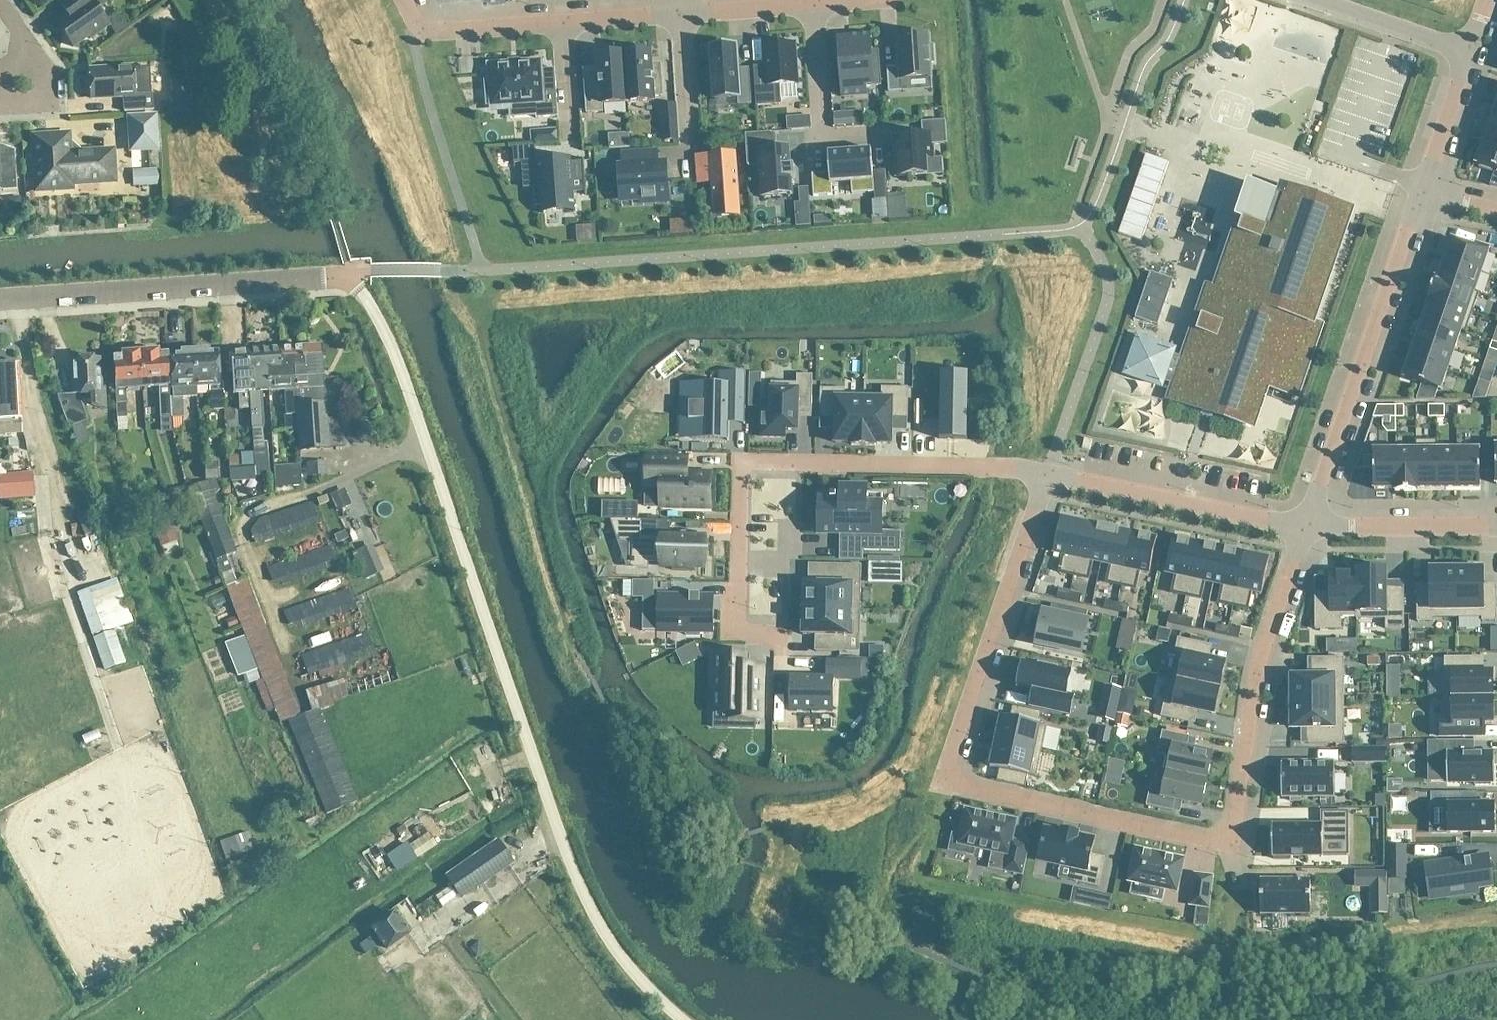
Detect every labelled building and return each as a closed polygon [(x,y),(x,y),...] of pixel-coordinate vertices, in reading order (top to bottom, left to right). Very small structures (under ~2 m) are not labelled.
[(67,14),(57,21),(66,33),(65,34),(74,46),(89,36),(90,38),(110,25),(97,8),(105,2),(104,0),(63,0),(59,2),(67,14)] [(836,35),(839,69),(841,96),(866,94),(865,85),(881,84),(878,49),(871,49),(870,33),(836,35)] [(899,65),(887,66),(888,90),(901,89),(900,77),(930,75),(929,61),(933,61),(932,44),(928,44),(927,33),(897,35),(899,65)] [(794,42),(764,45),(765,65),(753,66),(756,104),(780,102),(778,84),(796,82),(794,42)] [(712,63),(708,63),(710,83),(713,82),(714,98),(737,97),(737,104),(751,103),(748,67),(736,67),(734,45),(710,46),(712,63)] [(623,52),(627,101),(653,99),(653,95),(662,95),(660,66),(651,66),(650,51),(623,52)] [(602,103),(627,101),(623,52),(597,54),(598,71),(583,72),(585,112),(602,111),(602,103)] [(484,79),(486,104),(492,104),(492,108),(509,107),(509,103),(534,101),(535,117),(557,115),(554,67),(539,68),(539,60),(489,64),(490,79),(484,79)] [(133,66),(89,69),(91,98),(123,96),(124,111),(154,109),(153,93),(150,93),(149,66),(134,67),(133,66)] [(1496,125),(1496,103),(1495,103),(1489,122),(1496,125)] [(157,149),(155,115),(129,117),(131,150),(157,149)] [(798,127),(810,126),(809,115),(798,116),(798,127)] [(922,133),(900,134),(901,143),(893,143),(896,175),(926,173),(925,158),(932,157),(932,144),(946,142),(945,119),(921,120),(922,133)] [(663,139),(677,138),(676,122),(662,123),(663,139)] [(1496,146),(1496,125),(1489,122),(1482,141),(1496,146)] [(553,123),(532,124),(534,142),(554,140),(553,123)] [(625,129),(605,131),(606,142),(626,140),(625,129)] [(791,193),(790,176),(794,176),(793,164),(789,165),(788,147),(772,148),(771,132),(771,131),(744,133),(747,164),(748,164),(759,163),(761,195),(791,193)] [(35,155),(32,155),(32,170),(36,170),(37,189),(71,187),(71,182),(114,180),(112,151),(77,153),(69,145),(68,134),(34,136),(35,155)] [(1475,162),(1479,164),(1478,166),(1491,170),(1492,168),(1494,169),(1489,184),(1496,186),(1496,146),(1482,141),(1475,162)] [(534,142),(513,143),(514,160),(535,158),(534,142)] [(850,180),(851,192),(873,191),(870,148),(827,151),(828,172),(811,173),(813,195),(831,194),(830,182),(850,180)] [(641,200),(668,198),(665,162),(648,164),(647,151),(622,153),(623,166),(618,166),(620,196),(641,194),(641,200)] [(1145,152),(1118,232),(1140,240),(1168,161),(1145,152)] [(734,153),(696,156),(698,181),(711,180),(714,215),(738,213),(734,153)] [(2,190),(17,189),(15,155),(2,155),(0,156),(0,188),(2,190)] [(539,186),(531,186),(531,188),(533,187),(534,205),(540,204),(541,212),(542,212),(542,209),(558,208),(572,207),(572,210),(574,210),(572,191),(584,191),(584,194),(585,194),(583,158),(582,158),(582,164),(570,164),(570,156),(569,156),(569,159),(539,161),(538,158),(537,158),(539,186)] [(130,181),(154,180),(153,162),(129,163),(130,181)] [(1310,319),(1348,207),(1285,185),(1281,194),(1253,183),(1242,215),(1248,218),(1245,229),(1238,227),(1217,287),(1210,285),(1199,316),(1207,319),(1203,329),(1196,326),(1185,357),(1169,352),(1170,350),(1139,339),(1128,370),(1159,381),(1160,379),(1176,384),(1171,399),(1202,409),(1203,406),(1213,409),(1212,413),(1249,426),(1264,385),(1292,395),(1317,322),(1310,319)] [(1443,259),(1480,272),(1489,246),(1474,241),(1473,245),(1450,237),(1443,259)] [(1480,272),(1443,259),(1442,261),(1437,277),(1434,277),(1478,292),(1474,290),(1480,272)] [(1173,279),(1149,271),(1134,316),(1157,324),(1173,279)] [(1428,297),(1472,312),(1478,292),(1434,277),(1428,297)] [(1472,312),(1428,297),(1427,297),(1430,298),(1423,317),(1465,331),(1472,312)] [(1465,332),(1465,331),(1423,317),(1417,336),(1454,349),(1460,330),(1465,332)] [(1447,368),(1454,349),(1417,336),(1410,355),(1447,368)] [(1491,340),(1489,348),(1496,351),(1496,342),(1491,340)] [(303,346),(304,368),(293,369),(297,428),(299,449),(305,448),(305,449),(343,446),(341,417),(325,418),(324,404),(323,404),(321,387),(324,387),(321,345),(303,346)] [(283,363),(280,365),(276,365),(276,370),(268,371),(269,391),(284,390),(284,406),(285,406),(286,413),(282,414),(283,429),(297,428),(293,369),(304,368),(303,346),(281,348),(281,355),(282,355),(283,363)] [(281,348),(248,350),(250,372),(254,372),(255,392),(249,392),(250,408),(253,459),(253,463),(254,476),(269,475),(267,441),(262,441),(261,426),(262,426),(260,392),(269,391),(268,371),(276,370),(276,365),(280,365),(283,363),(282,355),(281,355),(281,348)] [(222,383),(219,383),(218,351),(207,352),(207,349),(193,350),(195,385),(208,385),(208,392),(210,392),(211,409),(223,408),(222,391),(222,383)] [(171,354),(173,396),(171,396),(172,416),(172,417),(183,417),(182,396),(183,396),(196,395),(195,385),(193,350),(182,350),(182,353),(171,354)] [(232,359),(225,363),(226,373),(233,372),(234,393),(239,393),(240,409),(250,408),(249,392),(255,392),(254,372),(250,372),(248,350),(231,351),(232,359)] [(143,352),(140,352),(143,387),(145,387),(158,386),(160,417),(168,416),(172,416),(171,396),(169,396),(168,386),(170,386),(168,359),(168,354),(159,354),(158,351),(143,352)] [(115,358),(112,358),(114,389),(116,417),(126,416),(125,389),(141,388),(143,387),(140,352),(138,352),(127,353),(127,357),(115,358)] [(106,408),(105,401),(104,378),(100,378),(99,358),(87,358),(82,354),(77,359),(73,359),(74,394),(57,395),(70,427),(88,420),(78,394),(89,394),(90,405),(94,405),(106,408)] [(1440,389),(1447,368),(1410,355),(1403,376),(1440,389)] [(1492,374),(1496,363),(1485,359),(1481,371),(1492,374)] [(22,432),(18,362),(0,363),(0,434),(22,432)] [(717,383),(691,382),(691,401),(688,401),(688,419),(691,419),(690,437),(727,438),(727,439),(728,440),(729,404),(745,405),(746,369),(744,369),(744,372),(717,371),(717,383)] [(966,438),(968,371),(941,371),(939,438),(966,438)] [(796,429),(797,411),(811,412),(812,374),(796,373),(796,382),(770,381),(770,411),(760,411),(759,436),(784,436),(784,429),(796,429)] [(863,397),(862,444),(874,444),(874,442),(890,443),(891,417),(907,418),(907,386),(881,386),(880,398),(863,397)] [(850,444),(862,444),(863,397),(844,397),(844,387),(820,387),(819,416),(835,416),(834,441),(850,442),(850,444)] [(1395,416),(1395,404),(1376,404),(1372,416),(1395,416)] [(1403,404),(1395,404),(1395,416),(1403,416),(1403,404)] [(1435,416),(1435,404),(1427,404),(1428,416),(1435,416)] [(1443,404),(1435,404),(1435,416),(1444,416),(1443,404)] [(1436,487),(1436,438),(1415,439),(1416,490),(1416,487),(1436,487)] [(1436,438),(1436,487),(1456,487),(1456,448),(1437,448),(1437,438),(1436,438)] [(1414,448),(1395,448),(1395,490),(1416,490),(1415,439),(1414,439),(1414,448)] [(1477,448),(1456,448),(1456,487),(1479,487),(1479,470),(1491,470),(1490,444),(1477,444),(1477,448)] [(1395,490),(1395,448),(1372,448),(1373,470),(1370,470),(1370,483),(1373,483),(1373,488),(1394,488),(1394,490),(1395,490)] [(645,485),(660,486),(659,506),(710,507),(710,473),(687,472),(687,457),(646,456),(645,474),(645,485)] [(205,479),(218,478),(217,460),(203,461),(205,479)] [(327,460),(305,461),(306,475),(328,474),(327,460)] [(254,476),(253,463),(228,464),(228,476),(254,476)] [(274,487),(279,486),(301,485),(299,463),(273,465),(274,487)] [(34,495),(32,470),(0,473),(0,498),(34,495)] [(236,551),(207,479),(185,486),(215,559),(236,551)] [(715,499),(729,494),(726,483),(711,488),(715,499)] [(817,522),(817,532),(829,532),(862,533),(861,549),(899,550),(899,531),(881,531),(882,503),(865,502),(866,486),(840,486),(840,496),(836,496),(836,493),(830,493),(830,495),(818,495),(817,522)] [(344,487),(329,493),(335,509),(351,503),(344,487)] [(168,495),(149,499),(154,530),(173,527),(168,495)] [(327,501),(325,495),(316,498),(318,504),(327,501)] [(319,521),(311,500),(257,518),(249,529),(255,543),(319,521)] [(636,519),(636,501),(603,500),(603,518),(610,518),(636,519)] [(1058,571),(1073,574),(1085,521),(1060,515),(1052,552),(1062,554),(1058,571)] [(669,536),(670,520),(641,519),(636,519),(610,518),(617,536),(632,537),(632,566),(637,566),(637,567),(648,567),(648,560),(660,561),(660,563),(672,564),(672,569),(690,570),(690,564),(703,565),(704,548),(705,548),(705,536),(669,536)] [(1100,562),(1108,526),(1085,521),(1077,556),(1073,574),(1088,577),(1092,560),(1100,562)] [(1105,581),(1120,585),(1132,531),(1108,526),(1100,562),(1109,564),(1105,581)] [(345,529),(333,534),(337,542),(348,537),(345,529)] [(1156,535),(1132,530),(1124,567),(1120,584),(1135,587),(1138,570),(1148,572),(1156,535)] [(790,532),(790,553),(825,554),(826,533),(790,532)] [(1171,591),(1185,595),(1197,541),(1172,536),(1165,572),(1174,574),(1171,591)] [(1213,582),(1221,545),(1197,541),(1185,595),(1200,597),(1203,580),(1213,582)] [(337,565),(329,544),(265,566),(272,587),(337,565)] [(379,567),(370,548),(369,544),(353,552),(363,574),(379,567)] [(1236,587),(1244,550),(1221,545),(1213,582),(1209,599),(1223,603),(1227,585),(1236,587)] [(1268,556),(1244,550),(1236,587),(1232,605),(1247,608),(1250,590),(1261,592),(1268,556)] [(802,607),(860,608),(861,564),(833,563),(832,581),(802,581),(802,583),(799,583),(799,596),(802,597),(802,607)] [(1456,568),(1456,616),(1481,616),(1481,620),(1496,620),(1496,588),(1482,588),(1482,567),(1477,567),(1477,563),(1460,564),(1460,568),(1456,568)] [(1356,568),(1356,570),(1356,616),(1356,618),(1384,618),(1384,628),(1403,627),(1403,585),(1386,585),(1386,568),(1379,568),(1379,564),(1361,564),(1361,568),(1356,568)] [(1431,617),(1456,616),(1456,568),(1452,568),(1452,564),(1434,564),(1434,568),(1429,568),(1430,589),(1416,589),(1416,621),(1431,620),(1431,617)] [(314,714),(305,694),(310,710),(300,714),(247,577),(235,581),(231,568),(220,572),(245,635),(253,655),(258,668),(279,721),(286,719),(325,813),(356,801),(320,711),(314,714)] [(1356,616),(1356,570),(1329,570),(1329,586),(1326,590),(1314,590),(1314,628),(1340,628),(1340,616),(1356,616)] [(103,669),(124,662),(113,630),(133,623),(129,613),(128,614),(116,577),(75,592),(91,636),(92,636),(103,669)] [(632,596),(652,596),(653,580),(633,580),(632,596)] [(348,587),(282,609),(290,631),(357,607),(348,587)] [(1056,597),(1067,600),(1069,591),(1057,589),(1056,597)] [(1069,591),(1067,600),(1080,602),(1081,594),(1069,591)] [(699,634),(699,631),(711,631),(711,609),(707,609),(708,595),(699,594),(699,592),(689,592),(689,594),(657,594),(657,611),(661,611),(661,630),(685,630),(685,634),(699,634)] [(1103,607),(1115,610),(1116,602),(1104,599),(1103,607)] [(1116,602),(1115,610),(1126,612),(1128,604),(1116,602)] [(1084,621),(1086,610),(1060,605),(1058,615),(1044,612),(1037,642),(1079,651),(1085,621),(1084,621)] [(860,609),(860,608),(802,607),(801,614),(798,614),(798,627),(801,627),(801,633),(815,634),(814,650),(846,651),(847,634),(851,635),(851,609),(860,609)] [(1167,621),(1179,624),(1181,616),(1169,613),(1167,621)] [(1181,616),(1179,624),(1191,626),(1193,618),(1181,616)] [(1214,631),(1226,634),(1228,626),(1216,623),(1214,631)] [(1228,626),(1226,634),(1238,637),(1240,628),(1228,626)] [(375,651),(366,630),(299,654),(308,675),(317,671),(320,677),(342,670),(340,663),(375,651)] [(258,668),(253,655),(245,635),(224,642),(237,676),(258,668)] [(1173,677),(1218,687),(1224,661),(1202,656),(1205,643),(1177,637),(1174,652),(1178,653),(1173,677)] [(1355,638),(1341,638),(1341,652),(1355,651),(1355,638)] [(701,656),(694,641),(676,650),(682,665),(701,656)] [(744,665),(744,654),(713,653),(712,709),(729,709),(729,716),(760,716),(761,666),(744,665)] [(1290,701),(1343,700),(1343,656),(1312,657),(1312,674),(1290,674),(1290,701)] [(1379,656),(1367,656),(1367,665),(1379,665),(1379,656)] [(1443,656),(1444,696),(1492,695),(1492,669),(1476,669),(1476,656),(1443,656)] [(1023,661),(1022,666),(1018,665),(1014,680),(1018,681),(1017,685),(1034,689),(1030,705),(1069,713),(1073,696),(1065,694),(1070,671),(1056,669),(1057,665),(1037,660),(1036,664),(1023,661)] [(833,675),(790,674),(789,710),(832,711),(833,675)] [(1213,712),(1218,687),(1173,677),(1167,701),(1163,700),(1160,715),(1188,721),(1191,708),(1213,712)] [(314,714),(320,711),(319,708),(333,705),(331,699),(347,694),(342,678),(304,690),(305,694),(314,714)] [(1492,695),(1444,696),(1444,721),(1440,721),(1440,736),(1477,736),(1477,722),(1492,722),(1492,717),(1496,717),(1496,701),(1492,701),(1492,695)] [(1343,743),(1343,700),(1290,701),(1291,727),(1307,727),(1307,743),(1343,743)] [(1000,715),(995,740),(1040,750),(1046,725),(1038,723),(1040,711),(1017,706),(1014,718),(1000,715)] [(1100,707),(1098,717),(1112,720),(1114,710),(1100,707)] [(1111,728),(1099,726),(1096,740),(1108,742),(1111,728)] [(1166,755),(1163,769),(1205,778),(1211,753),(1186,747),(1189,735),(1161,730),(1156,753),(1166,755)] [(1040,750),(995,740),(989,766),(1003,769),(1001,781),(1024,786),(1027,774),(1035,776),(1040,750)] [(1494,781),(1494,752),(1474,752),(1473,740),(1435,740),(1436,759),(1446,759),(1446,781),(1474,781),(1474,785),(1490,785),(1490,781),(1494,781)] [(1385,761),(1385,746),(1351,747),(1351,762),(1385,761)] [(1281,796),(1334,795),(1334,761),(1280,761),(1281,796)] [(1205,778),(1163,769),(1160,783),(1150,781),(1145,804),(1172,810),(1175,798),(1200,804),(1205,778)] [(1402,792),(1402,778),(1386,779),(1386,792),(1402,792)] [(1446,805),(1446,832),(1494,831),(1494,803),(1462,803),(1462,791),(1430,792),(1430,805),(1446,805)] [(952,833),(949,849),(972,854),(974,847),(1007,854),(1003,870),(1022,874),(1028,843),(1011,839),(1015,821),(1016,821),(1016,819),(1014,818),(1014,819),(967,808),(965,808),(964,810),(965,810),(959,835),(952,833)] [(1271,855),(1274,855),(1274,858),(1289,858),(1289,855),(1322,854),(1322,838),(1347,838),(1347,810),(1320,810),(1320,823),(1271,824),(1271,855)] [(404,839),(412,853),(434,838),(425,825),(404,839)] [(1044,827),(1037,859),(1076,868),(1073,880),(1098,886),(1104,857),(1090,853),(1093,838),(1077,834),(1077,832),(1061,829),(1061,831),(1044,827)] [(218,840),(225,858),(254,848),(247,830),(218,840)] [(444,872),(457,892),(508,858),(495,838),(444,872)] [(1404,845),(1388,845),(1388,878),(1404,878),(1404,845)] [(1176,890),(1183,857),(1134,847),(1127,880),(1133,881),(1130,893),(1146,896),(1148,884),(1176,890)] [(1487,855),(1428,864),(1432,896),(1469,891),(1469,887),(1491,884),(1487,855)] [(1356,885),(1369,885),(1369,913),(1386,913),(1386,871),(1356,871),(1356,885)] [(1212,875),(1193,872),(1188,904),(1208,906),(1212,875)] [(1259,913),(1309,913),(1309,879),(1259,879),(1259,913)] [(385,950),(410,932),(394,909),(369,927),(385,950)]
